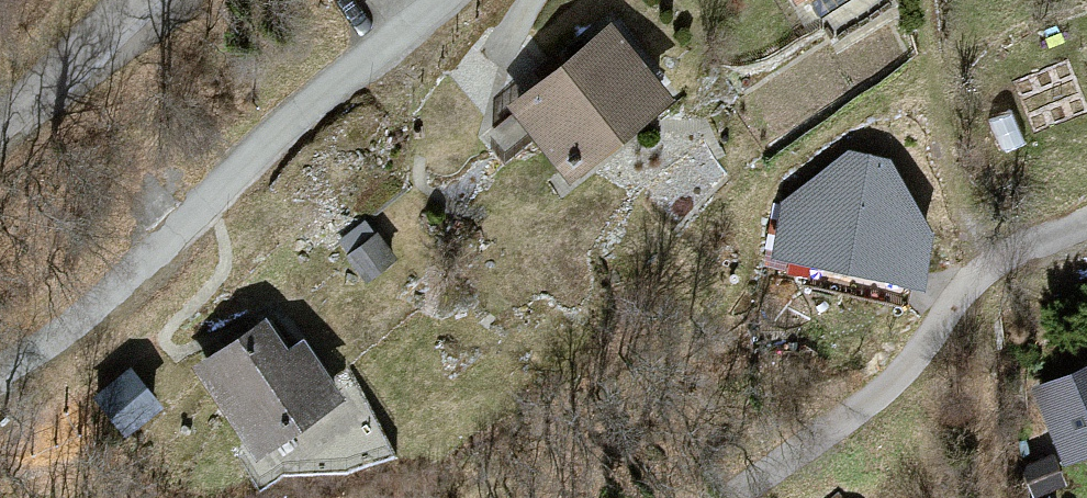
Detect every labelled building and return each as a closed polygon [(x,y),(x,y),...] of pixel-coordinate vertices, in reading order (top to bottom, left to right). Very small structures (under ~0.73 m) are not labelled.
[(610,32),(513,107),(567,175),(663,101),(610,32)] [(849,156),(785,205),(776,255),(919,285),(930,235),(891,163),(849,156)] [(365,226),(342,243),(368,276),(391,259),(365,226)] [(264,325),(199,368),(255,454),(339,399),(304,347),(286,359),(264,325)] [(1036,381),(1066,451),(1086,442),(1086,360),(1036,381)] [(129,373),(98,398),(127,433),(158,408),(129,373)]
